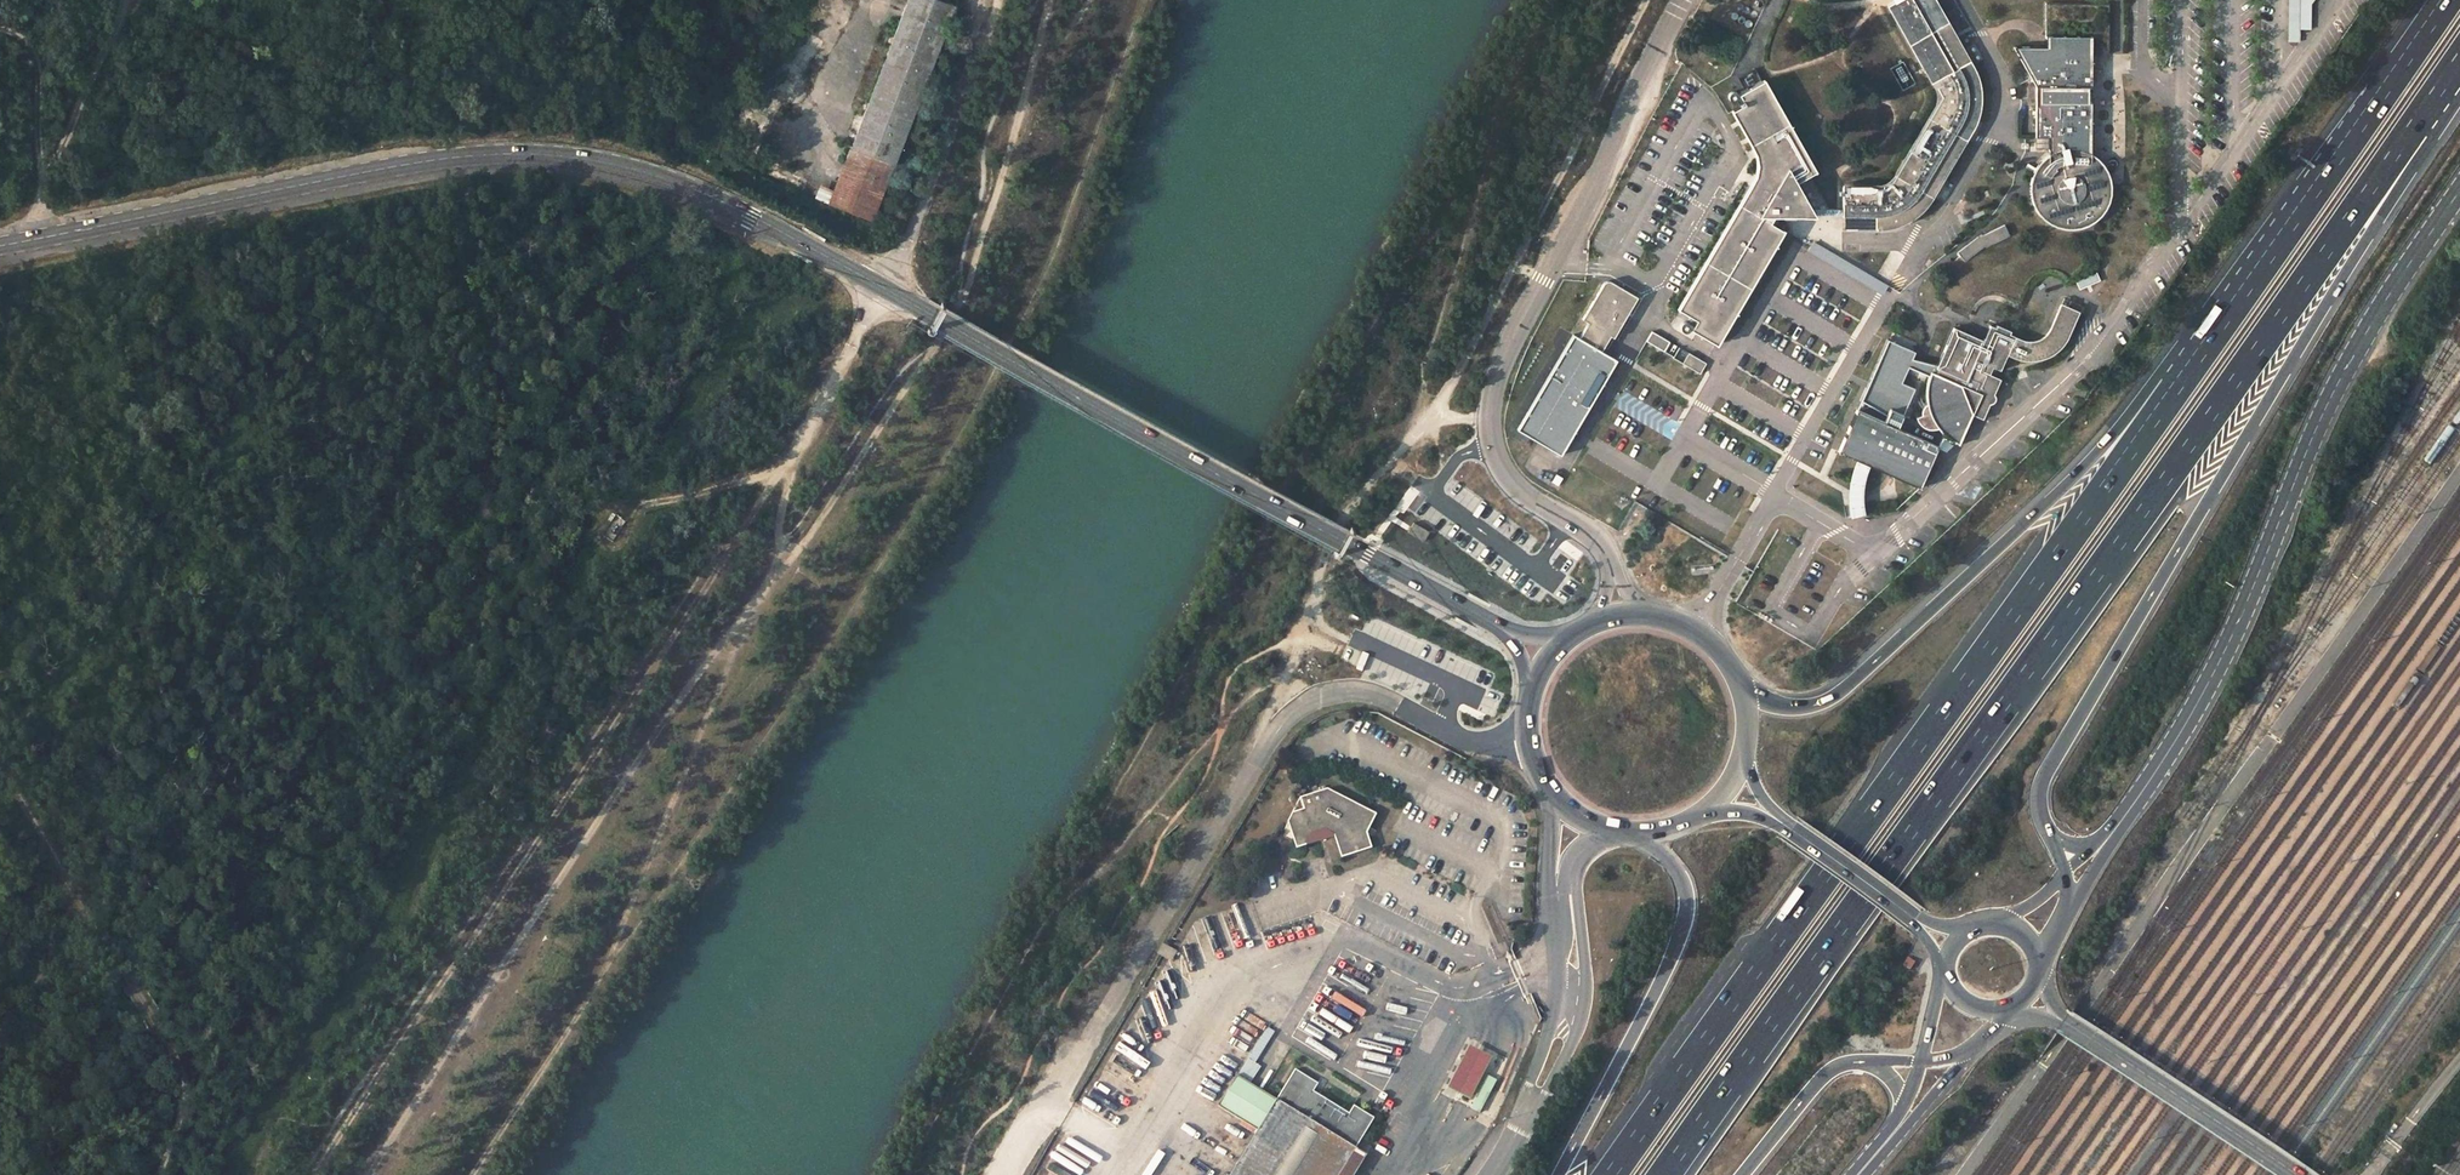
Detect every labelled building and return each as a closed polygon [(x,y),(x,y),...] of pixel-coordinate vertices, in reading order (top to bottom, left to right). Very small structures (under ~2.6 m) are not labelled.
[(831,203),(873,219),(955,6),(940,0),(910,0),(836,190),(831,203)] [(1883,0),(1886,3),(1889,7),(1936,89),(1938,93),(1938,97),(1938,102),(1896,176),(1893,180),(1888,183),(1847,184),(1845,207),(1844,216),(1878,216),(1878,231),(1895,229),(1921,216),(1934,199),(1981,123),(1983,114),(1984,103),(1984,92),(1981,81),(1977,70),(1939,0),(1883,0)] [(2293,16),(2307,16),(2307,0),(2293,0),(2293,16)] [(2041,86),(2040,138),(2054,139),(2054,153),(2047,157),(2042,161),(2039,164),(2037,167),(2034,173),(2031,182),(2031,193),(2032,199),(2035,209),(2041,217),(2049,224),(2055,227),(2058,228),(2068,231),(2078,230),(2088,228),(2097,222),(2104,216),(2107,210),(2110,205),(2112,199),(2113,190),(2113,184),(2111,178),(2109,172),(2104,164),(2100,160),(2095,155),(2096,38),(2052,39),(2051,49),(2021,48),(2041,86)] [(761,92),(781,104),(787,107),(806,74),(780,60),(761,92)] [(1751,91),(1766,82),(1760,71),(1745,81),(1751,91)] [(1753,183),(1679,310),(1699,320),(1696,326),(1694,326),(1691,322),(1690,321),(1686,321),(1684,322),(1682,324),(1682,326),(1683,330),(1684,331),(1686,333),(1693,331),(1694,330),(1720,344),(1786,230),(1775,223),(1779,215),(1819,216),(1814,208),(1799,182),(1819,170),(1766,82),(1751,91),(1745,94),(1740,91),(1736,92),(1734,93),(1733,95),(1733,96),(1733,98),(1734,99),(1739,102),(1742,108),(1735,112),(1757,153),(1759,158),(1759,163),(1758,171),(1753,183)] [(744,143),(748,135),(742,132),(738,140),(744,143)] [(816,196),(831,203),(836,190),(820,184),(816,196)] [(1814,208),(1819,216),(1844,216),(1845,207),(1814,208)] [(1576,337),(1518,428),(1562,455),(1619,361),(1604,353),(1614,337),(1617,339),(1642,296),(1618,282),(1615,282),(1612,282),(1610,283),(1607,285),(1585,321),(1590,324),(1581,340),(1576,337)] [(1930,381),(1928,389),(1928,391),(1927,397),(1928,403),(1923,409),(1923,416),(1917,418),(1919,423),(1891,411),(1886,422),(1859,411),(1841,452),(1922,486),(1945,438),(1960,445),(1974,413),(1984,416),(1990,403),(1993,402),(1996,400),(1996,397),(1994,395),(2001,378),(1991,374),(1995,367),(2002,370),(2009,356),(2025,361),(2036,361),(2044,359),(2056,353),(2064,346),(2068,340),(2082,311),(2063,303),(2055,322),(2048,334),(2040,339),(2031,341),(2023,339),(2012,334),(2013,331),(1998,324),(1997,327),(1991,325),(1985,340),(1956,327),(1937,368),(1940,369),(1938,373),(1934,371),(1930,381)] [(1653,330),(1647,341),(1700,374),(1707,363),(1653,330)] [(623,518),(612,512),(607,520),(610,522),(606,530),(615,534),(623,518)] [(1414,524),(1409,533),(1425,542),(1430,533),(1414,524)] [(1324,835),(1334,840),(1341,861),(1371,851),(1367,839),(1380,817),(1329,789),(1302,798),(1306,809),(1295,812),(1288,824),(1300,828),(1292,841),(1296,851),(1305,848),(1310,839),(1324,835)] [(1288,826),(1292,841),(1300,828),(1288,824),(1288,826)] [(1171,961),(1177,951),(1168,944),(1165,943),(1159,953),(1171,961)] [(1492,1056),(1472,1046),(1450,1088),(1470,1099),(1492,1056)] [(1238,1074),(1218,1106),(1259,1132),(1232,1174),(1341,1174),(1357,1148),(1376,1118),(1355,1106),(1350,1114),(1315,1092),(1320,1085),(1296,1070),(1278,1099),(1238,1074)] [(1357,1148),(1341,1174),(1356,1174),(1368,1155),(1357,1148)]
